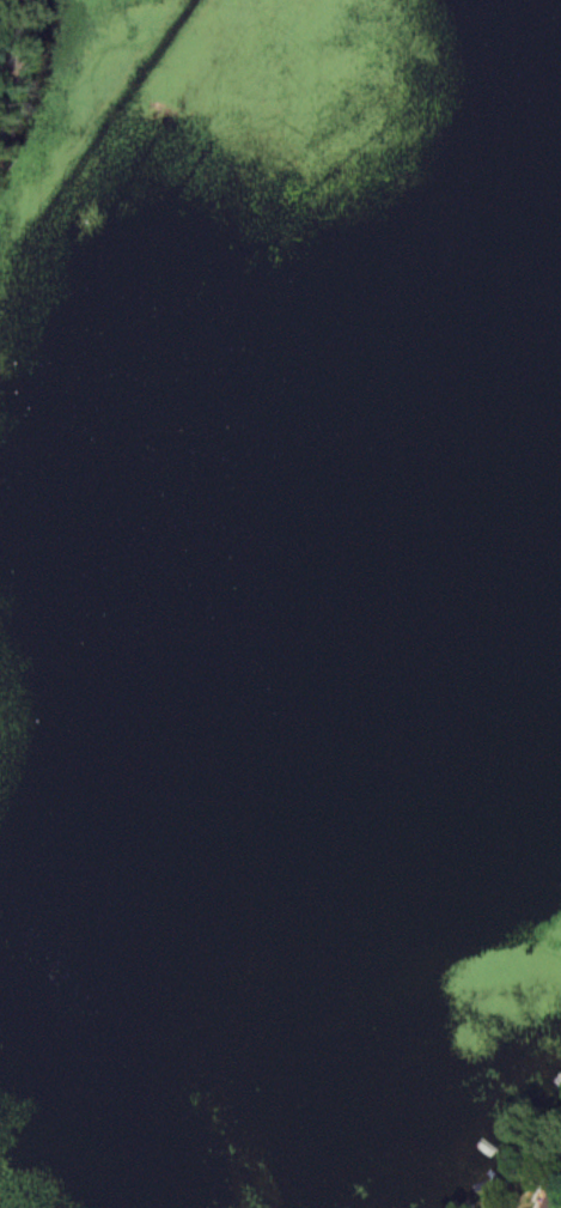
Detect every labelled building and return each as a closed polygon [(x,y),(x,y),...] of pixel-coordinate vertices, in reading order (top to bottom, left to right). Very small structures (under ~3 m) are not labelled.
[(558,1187),(548,1207),(560,1207),(560,1188),(558,1187)]
